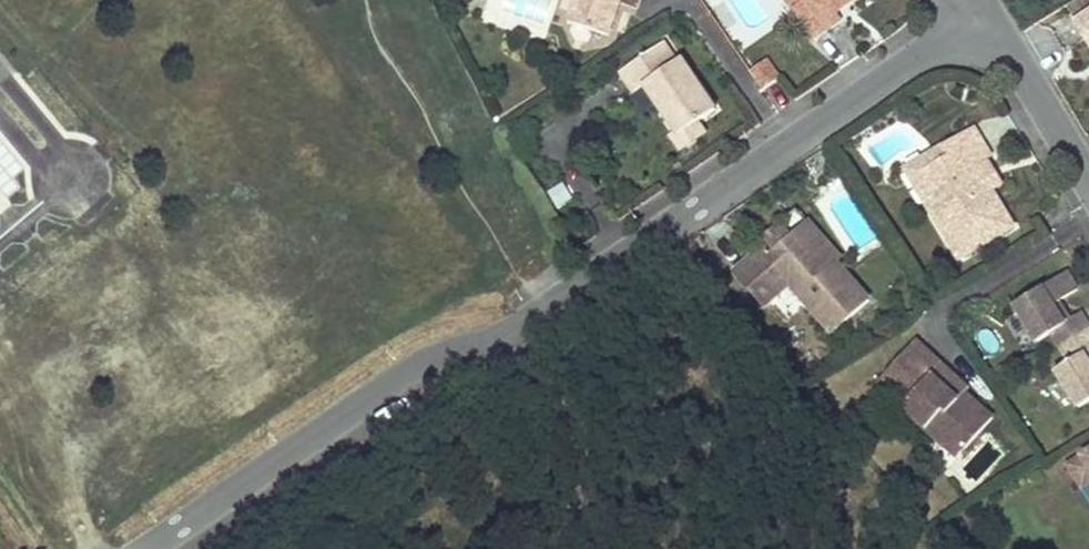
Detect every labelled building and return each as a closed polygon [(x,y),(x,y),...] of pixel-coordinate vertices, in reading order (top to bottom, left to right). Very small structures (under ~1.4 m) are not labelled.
[(567,20),(609,35),(622,0),(573,0),(567,20)] [(791,8),(803,1),(802,0),(785,0),(791,8)] [(812,41),(813,41),(841,23),(833,12),(828,4),(834,0),(802,0),(803,1),(791,8),(812,41)] [(849,0),(834,0),(828,4),(833,12),(849,0)] [(1076,21),(1088,41),(1088,14),(1076,21)] [(660,48),(624,71),(635,90),(646,83),(680,135),(699,124),(716,111),(680,59),(671,64),(660,48)] [(748,72),(762,91),(780,78),(766,58),(748,72)] [(683,147),(705,134),(699,124),(680,135),(676,137),(683,147)] [(963,129),(933,148),(931,148),(937,157),(920,169),(946,210),(935,217),(958,256),(1005,226),(981,187),(964,162),(979,153),(963,129)] [(931,148),(902,166),(935,217),(946,210),(920,169),(937,157),(931,148)] [(964,162),(981,187),(996,178),(979,153),(964,162)] [(796,207),(763,237),(768,243),(776,252),(801,230),(830,263),(835,260),(840,256),(796,207)] [(768,243),(735,272),(763,302),(786,283),(830,329),(868,296),(835,260),(830,263),(801,230),(776,252),(768,243)] [(1066,265),(1013,299),(1037,335),(1052,327),(1063,344),(1088,328),(1088,317),(1083,307),(1071,314),(1057,293),(1077,280),(1066,265)] [(785,291),(773,305),(790,318),(801,304),(785,291)] [(1063,344),(1070,355),(1055,365),(1077,398),(1088,391),(1088,328),(1063,344)] [(970,389),(914,338),(896,356),(922,382),(928,377),(956,402),(965,393),(970,389)] [(896,356),(873,381),(954,456),(992,418),(965,393),(956,402),(928,377),(922,382),(896,356)] [(1066,463),(1079,485),(1088,479),(1088,449),(1066,463)]
